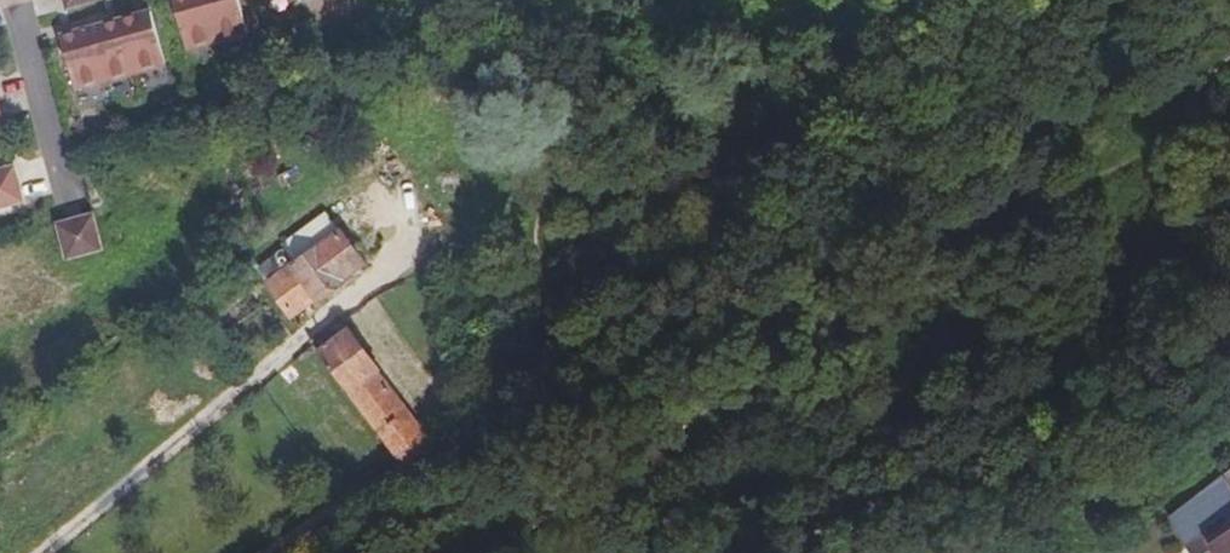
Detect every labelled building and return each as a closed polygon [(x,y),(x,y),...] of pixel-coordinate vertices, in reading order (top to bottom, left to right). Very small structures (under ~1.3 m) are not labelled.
[(66,11),(102,1),(102,0),(63,0),(66,11)] [(188,51),(250,35),(240,0),(174,0),(188,51)] [(152,14),(61,38),(75,91),(166,66),(152,14)] [(0,171),(0,210),(22,204),(12,168),(0,171)] [(296,264),(339,232),(323,210),(280,242),(284,247),(296,264)] [(101,249),(91,213),(61,221),(56,223),(66,259),(101,249)] [(267,284),(291,317),(318,297),(320,301),(344,283),(341,279),(363,263),(339,232),(296,264),(284,247),(255,271),(267,284)] [(350,329),(318,353),(398,459),(401,464),(431,441),(432,440),(382,374),(384,373),(350,329)] [(431,441),(401,464),(413,479),(442,456),(431,441)] [(1171,520),(1190,552),(1229,552),(1229,536),(1212,546),(1190,506),(1171,520)]
